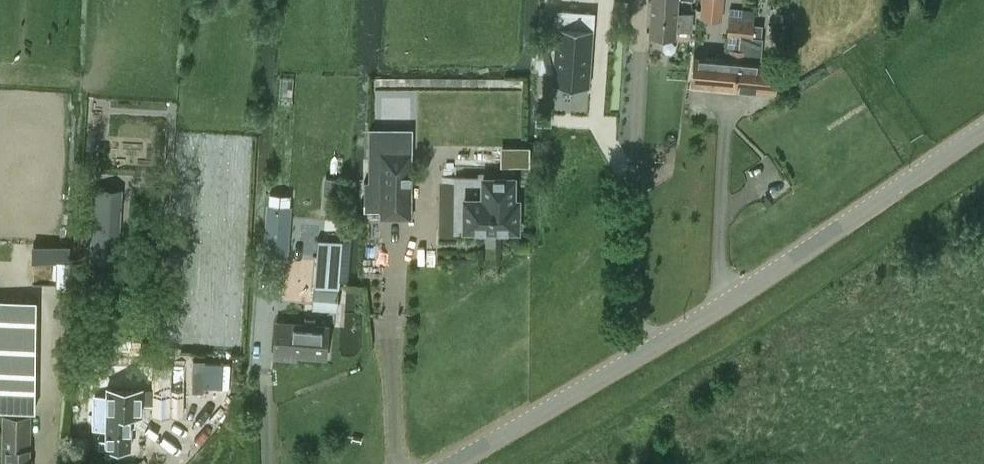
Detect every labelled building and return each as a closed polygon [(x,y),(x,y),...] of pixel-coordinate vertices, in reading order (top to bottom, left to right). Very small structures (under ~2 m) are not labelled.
[(621,13),(635,14),(636,0),(621,0),(621,13)] [(650,33),(675,35),(676,29),(691,31),(691,24),(692,13),(677,12),(678,0),(652,0),(650,33)] [(700,8),(700,17),(721,19),(723,0),(701,0),(700,8)] [(706,56),(703,85),(715,86),(735,87),(743,10),(730,9),(726,49),(728,49),(727,58),(718,58),(706,56)] [(743,10),(735,87),(756,89),(777,91),(779,63),(760,61),(762,36),(753,35),(755,11),(743,10)] [(555,26),(552,82),(589,84),(592,28),(555,26)] [(410,216),(410,152),(382,152),(382,216),(410,216)] [(483,177),(454,176),(455,236),(496,236),(496,230),(518,230),(519,199),(514,199),(514,177),(483,177)] [(268,204),(266,237),(284,238),(287,205),(268,204)] [(94,233),(93,264),(108,264),(109,234),(109,219),(94,219),(94,233)] [(317,238),(314,286),(338,288),(339,272),(348,273),(351,241),(350,240),(342,240),(317,238)] [(284,243),(263,242),(261,268),(282,269),(284,243)] [(314,286),(312,301),(337,303),(338,288),(314,286)] [(6,409),(35,409),(35,339),(36,299),(26,299),(0,298),(0,409),(6,409)] [(276,320),(274,352),(326,356),(328,326),(276,320)] [(152,366),(152,414),(170,415),(171,390),(186,390),(186,366),(171,366),(152,366)] [(111,440),(137,441),(137,407),(144,407),(144,399),(152,399),(152,392),(144,392),(144,389),(112,389),(112,395),(105,395),(104,424),(111,424),(111,436),(110,436),(107,436),(107,440),(111,440)] [(30,415),(3,415),(2,459),(8,459),(8,463),(29,463),(30,415)]
